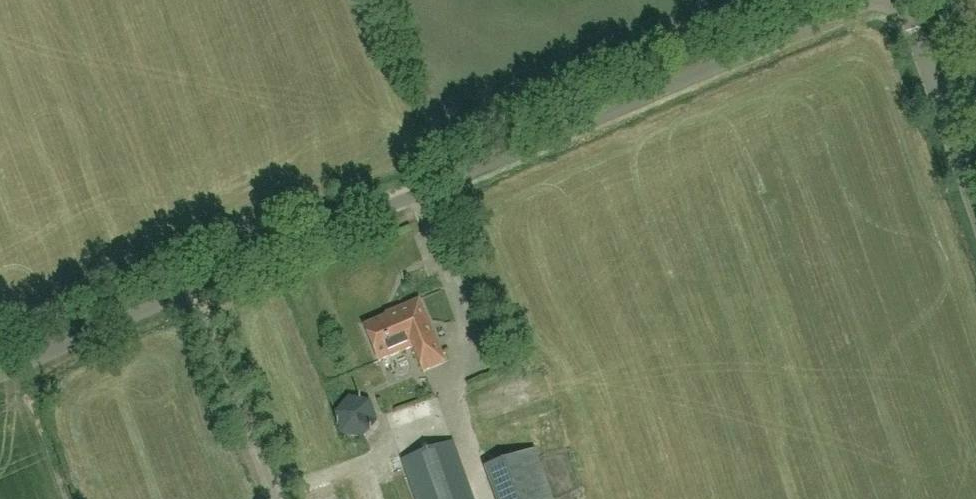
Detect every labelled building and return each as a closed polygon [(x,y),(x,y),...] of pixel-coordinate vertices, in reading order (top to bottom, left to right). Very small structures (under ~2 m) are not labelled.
[(392,310),(393,313),(365,324),(378,359),(412,347),(421,372),(444,363),(419,300),(392,310)] [(369,401),(349,397),(335,412),(342,433),(362,436),(376,420),(369,401)] [(403,460),(416,498),(473,498),(453,443),(403,460)] [(534,450),(485,467),(496,498),(551,498),(534,450)]
